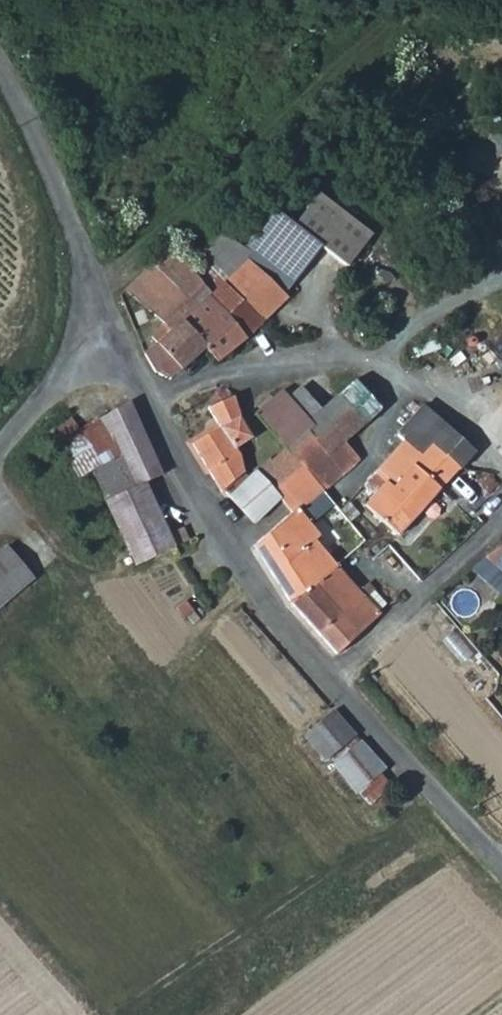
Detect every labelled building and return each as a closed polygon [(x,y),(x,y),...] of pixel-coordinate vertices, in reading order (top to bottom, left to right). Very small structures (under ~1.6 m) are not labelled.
[(299,239),(272,220),(252,251),(227,277),(224,280),(267,321),(292,297),(281,289),(287,282),(276,272),(299,239)] [(235,241),(223,235),(205,254),(227,277),(252,251),(235,241)] [(170,247),(153,263),(178,287),(192,273),(190,271),(170,247)] [(216,298),(239,324),(250,337),(267,321),(224,280),(227,277),(205,254),(190,271),(192,273),(216,298)] [(153,314),(178,287),(153,263),(125,290),(153,314)] [(183,321),(208,346),(222,360),(250,337),(239,324),(216,298),(192,273),(178,287),(198,304),(183,321)] [(173,331),(145,354),(154,370),(168,377),(208,346),(183,321),(198,304),(178,287),(153,314),(173,331)] [(338,395),(363,423),(378,408),(355,380),(338,395)] [(311,421),(309,420),(291,399),(284,391),(260,411),(294,448),(309,431),(314,425),(311,421)] [(330,402),(323,409),(311,421),(314,425),(309,431),(328,453),(343,440),(363,423),(338,395),(330,402)] [(219,428),(193,444),(221,490),(224,487),(229,494),(254,475),(248,467),(241,447),(257,436),(243,416),(237,396),(209,408),(219,428)] [(117,450),(134,484),(144,480),(162,473),(127,399),(74,427),(68,418),(47,431),(78,475),(117,450)] [(473,451),(424,404),(398,433),(404,439),(422,455),(432,443),(458,468),(473,451)] [(294,448),(299,456),(310,471),(324,489),(358,457),(343,440),(328,453),(309,431),(294,448)] [(376,495),(384,502),(375,516),(395,535),(458,468),(432,443),(422,455),(404,439),(375,472),(387,483),(376,495)] [(295,485),(310,471),(299,456),(285,471),(295,485)] [(281,497),(261,470),(254,475),(229,494),(255,522),(281,497)] [(280,499),(291,510),(295,506),(305,502),(315,496),(324,489),(310,471),(295,485),(280,499)] [(370,478),(366,486),(376,495),(387,483),(375,472),(370,478)] [(497,484),(489,477),(480,487),(488,494),(497,484)] [(173,544),(144,480),(134,484),(105,497),(133,562),(173,544)] [(291,510),(255,544),(278,582),(291,602),(336,564),(316,542),(321,535),(299,512),(324,489),(315,496),(305,502),(295,506),(291,510)] [(366,507),(375,516),(384,502),(376,495),(366,507)] [(0,549),(0,608),(35,575),(6,543),(0,549)] [(488,558),(494,562),(488,571),(495,577),(501,570),(501,546),(488,558)] [(336,564),(291,602),(311,624),(336,653),(379,612),(336,564)] [(501,594),(501,570),(495,577),(490,583),(501,594)] [(326,764),(356,735),(334,711),(305,738),(326,764)] [(355,792),(387,769),(360,739),(331,766),(355,792)]
